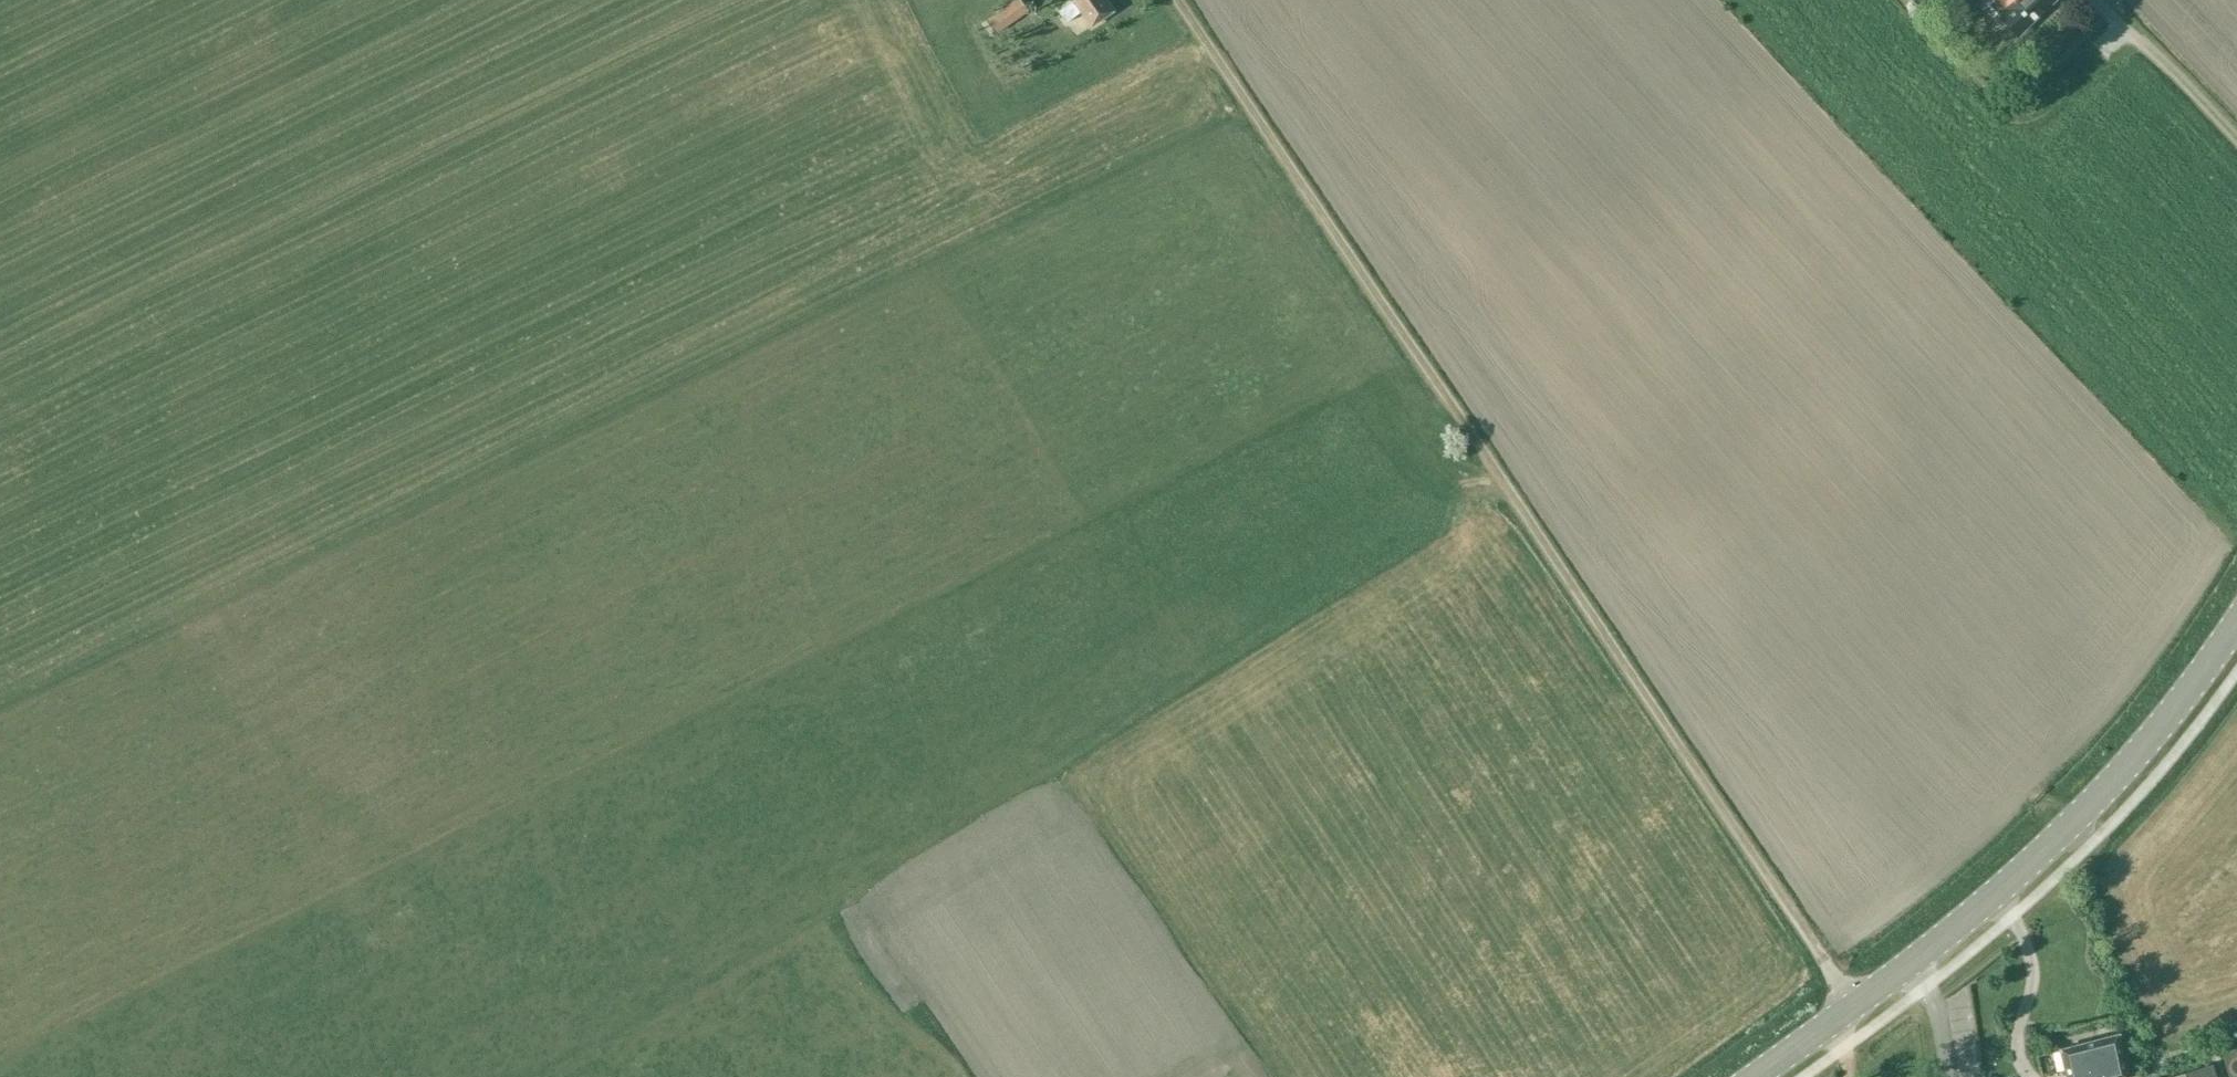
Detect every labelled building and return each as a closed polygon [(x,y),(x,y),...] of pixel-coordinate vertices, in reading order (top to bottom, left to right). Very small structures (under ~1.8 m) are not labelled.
[(1025,6),(1021,0),(1016,0),(996,13),(1005,26),(1029,11),(1025,6)] [(1109,6),(1105,0),(1073,0),(1058,10),(1066,21),(1082,10),(1091,25),(1112,10),(1109,6)] [(1989,4),(2002,17),(2001,18),(2017,34),(2052,0),(1992,0),(1989,4)] [(2060,1048),(2066,1076),(2129,1076),(2130,1076),(2119,1033),(2060,1048)] [(2211,1061),(2162,1076),(2216,1076),(2211,1061)]
